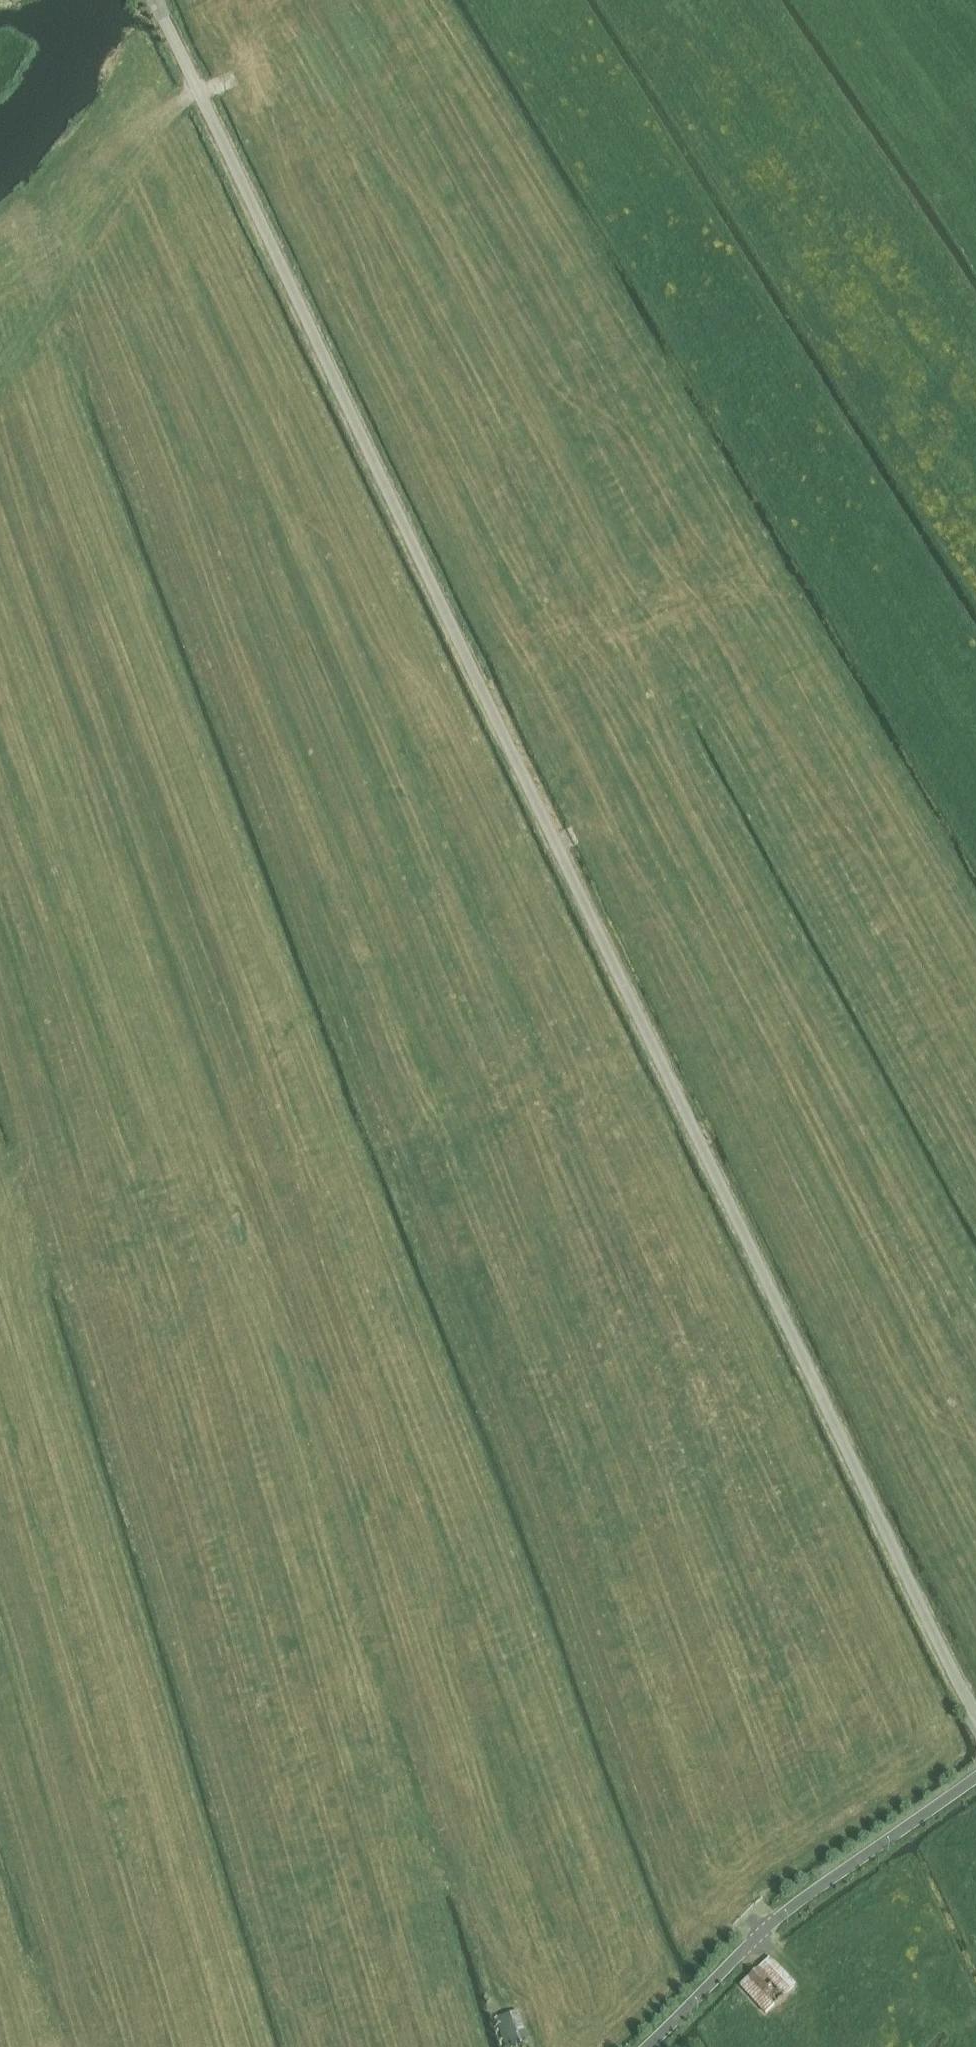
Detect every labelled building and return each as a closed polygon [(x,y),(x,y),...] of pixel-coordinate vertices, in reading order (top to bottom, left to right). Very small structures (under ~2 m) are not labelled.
[(768,1960),(739,1987),(764,2015),(793,1988),(768,1960)] [(495,2020),(505,2046),(517,2046),(527,2044),(516,2013),(495,2020)]
